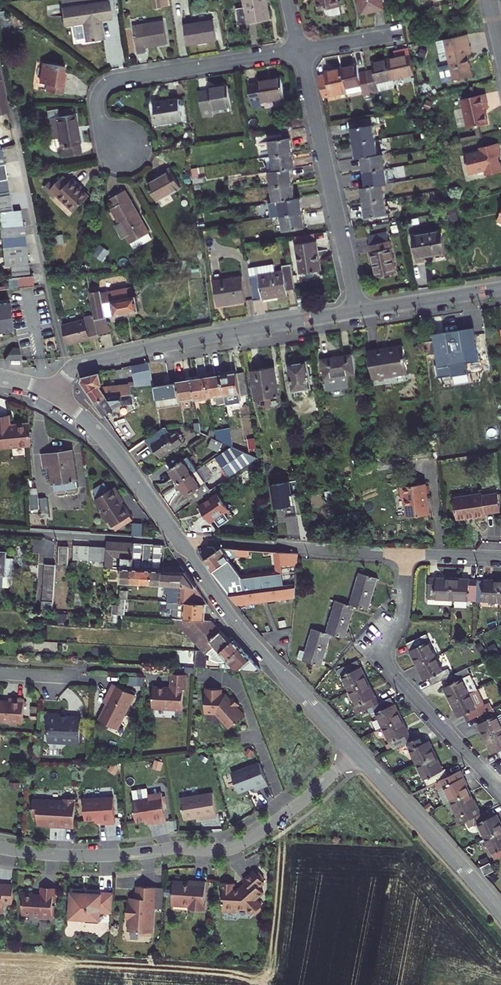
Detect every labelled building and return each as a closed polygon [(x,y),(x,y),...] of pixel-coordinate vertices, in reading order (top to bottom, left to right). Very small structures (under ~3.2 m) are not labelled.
[(120,20),(117,0),(111,0),(114,21),(120,20)] [(244,9),(237,10),(239,24),(246,23),(246,25),(261,23),(270,21),(267,0),(243,0),(244,9)] [(336,8),(335,0),(314,0),(317,12),(336,8)] [(361,16),(378,13),(382,12),(380,0),(358,0),(361,16)] [(99,6),(52,11),(54,28),(63,27),(65,45),(87,43),(91,43),(89,24),(101,23),(99,6)] [(164,20),(132,26),(137,54),(148,52),(147,45),(154,44),(168,42),(164,20)] [(213,21),(182,26),(185,48),(201,45),(216,43),(213,21)] [(465,36),(442,39),(435,41),(438,53),(445,51),(448,65),(438,67),(442,81),(452,79),(452,80),(471,76),(466,55),(469,54),(465,36)] [(390,83),(414,79),(408,52),(402,53),(399,53),(400,58),(385,61),(390,83)] [(363,73),(367,95),(392,91),(390,83),(385,61),(375,62),(371,63),(373,71),(363,73)] [(40,65),(37,85),(44,86),(43,93),(61,96),(62,87),(64,78),(60,78),(62,69),(40,65)] [(354,75),(353,66),(348,67),(338,69),(343,91),(357,89),(359,96),(367,95),(363,73),(354,75)] [(323,72),(324,80),(317,81),(320,95),(343,91),(338,69),(330,71),(323,72)] [(259,84),(249,86),(252,100),(261,98),(262,103),(285,99),(282,78),(265,81),(258,82),(259,84)] [(204,95),(195,96),(198,113),(226,108),(223,89),(210,91),(204,92),(204,95)] [(460,98),(467,125),(487,121),(483,104),(487,104),(485,92),(460,98)] [(261,98),(252,100),(254,109),(263,107),(262,103),(261,98)] [(164,105),(150,107),(154,127),(178,123),(174,103),(164,105)] [(72,116),(45,120),(48,140),(56,139),(57,148),(62,147),(64,159),(78,157),(75,137),(72,116)] [(367,118),(345,122),(350,147),(372,143),(367,118)] [(278,133),(287,132),(292,131),(290,122),(276,124),(278,133)] [(291,156),(287,132),(278,133),(265,136),(269,160),(291,156)] [(372,143),(350,147),(352,162),(357,161),(374,158),(372,143)] [(464,155),(466,163),(469,162),(472,173),(485,170),(486,176),(500,172),(500,169),(500,164),(498,164),(496,158),(500,157),(500,154),(498,143),(483,147),(483,150),(464,155)] [(271,173),(271,176),(290,173),(294,172),(291,156),(269,160),(262,161),(264,174),(271,173)] [(357,161),(360,177),(382,173),(380,158),(374,158),(357,161)] [(153,181),(145,185),(153,201),(176,191),(168,171),(160,173),(162,178),(153,181)] [(290,173),(271,176),(267,177),(269,192),(292,188),(290,173)] [(360,177),(363,191),(380,188),(385,187),(382,173),(360,177)] [(0,179),(0,191),(8,190),(6,178),(0,179)] [(49,190),(72,215),(88,200),(79,189),(71,181),(68,184),(62,178),(49,190)] [(269,192),(271,205),(295,202),(292,188),(269,192)] [(358,192),(361,207),(382,203),(380,188),(363,191),(358,192)] [(0,196),(0,211),(11,209),(8,194),(0,196)] [(118,196),(104,204),(126,244),(144,234),(122,194),(118,196)] [(269,222),(280,221),(302,217),(300,201),(295,202),(271,205),(266,206),(269,222)] [(382,203),(361,207),(364,221),(385,217),(382,203)] [(0,211),(0,223),(21,220),(20,208),(11,209),(0,211)] [(302,217),(280,221),(283,236),(305,233),(302,217)] [(0,223),(0,228),(0,230),(1,238),(25,235),(24,226),(22,226),(21,220),(0,223)] [(445,261),(439,233),(410,238),(417,270),(425,269),(424,264),(445,261)] [(25,235),(1,238),(2,248),(26,245),(25,235)] [(366,238),(368,246),(384,244),(383,235),(366,238)] [(314,236),(294,239),(300,277),(320,273),(314,236)] [(388,268),(384,244),(368,246),(372,271),(388,268)] [(28,256),(26,245),(2,248),(4,259),(28,256)] [(4,259),(5,267),(11,266),(29,264),(28,256),(4,259)] [(270,264),(245,268),(252,301),(284,295),(284,290),(292,289),(287,261),(278,263),(280,272),(272,274),(270,264)] [(29,264),(11,266),(13,276),(30,273),(29,264)] [(13,276),(8,276),(10,287),(34,284),(33,273),(30,273),(13,276)] [(239,278),(212,283),(216,307),(243,302),(239,278)] [(117,290),(89,296),(95,320),(95,321),(139,312),(137,299),(133,300),(131,290),(118,293),(117,290)] [(10,329),(6,299),(0,300),(0,330),(10,329)] [(78,332),(80,346),(89,344),(100,341),(95,321),(95,320),(86,322),(86,325),(65,329),(66,334),(78,332)] [(78,332),(66,334),(69,348),(80,346),(78,332)] [(431,341),(437,378),(478,371),(472,335),(431,341)] [(365,351),(370,385),(402,380),(396,346),(365,351)] [(21,348),(14,348),(7,360),(25,360),(21,348)] [(348,354),(319,358),(322,377),(351,372),(348,354)] [(289,363),(294,395),(310,392),(305,360),(289,363)] [(145,363),(131,366),(134,379),(147,376),(145,363)] [(252,368),(257,396),(278,393),(273,365),(252,368)] [(220,374),(223,393),(245,389),(242,370),(220,374)] [(101,384),(99,374),(74,381),(93,407),(129,397),(126,387),(97,392),(95,387),(101,384)] [(220,374),(205,377),(208,395),(223,393),(220,374)] [(208,395),(205,377),(189,380),(192,399),(193,401),(209,398),(208,395)] [(189,380),(175,382),(179,401),(192,399),(189,380)] [(129,397),(130,404),(141,401),(137,382),(126,387),(129,397)] [(93,407),(101,419),(123,405),(130,404),(129,397),(93,407)] [(27,420),(8,421),(8,411),(0,411),(0,444),(27,443),(27,420)] [(160,430),(146,440),(159,457),(181,441),(176,434),(171,437),(165,429),(160,430)] [(229,444),(214,455),(229,475),(255,455),(229,444)] [(37,454),(39,468),(48,467),(52,491),(75,488),(69,449),(37,454)] [(186,456),(181,459),(191,473),(196,469),(186,456)] [(191,473),(181,459),(168,469),(178,483),(191,473)] [(203,480),(196,469),(191,473),(199,483),(203,480)] [(199,483),(191,473),(178,483),(192,503),(210,489),(203,480),(199,483)] [(120,491),(113,482),(108,486),(103,478),(94,485),(96,496),(104,507),(103,508),(110,518),(112,516),(115,521),(116,521),(131,509),(132,509),(119,492),(120,491)] [(420,481),(395,484),(395,490),(393,492),(398,496),(399,517),(423,514),(420,481)] [(476,491),(448,497),(452,519),(480,514),(479,510),(492,507),(489,492),(477,494),(476,491)] [(29,496),(30,519),(47,519),(47,496),(29,496)] [(215,497),(197,509),(206,522),(211,518),(216,525),(229,516),(215,497)] [(116,521),(119,525),(134,513),(131,509),(116,521)] [(132,522),(132,534),(141,535),(142,523),(132,522)] [(107,547),(107,549),(113,550),(114,547),(120,547),(121,540),(107,539),(107,547)] [(133,541),(121,540),(120,547),(114,547),(113,550),(113,555),(121,555),(131,556),(133,541)] [(140,582),(143,541),(133,541),(131,556),(129,582),(140,582)] [(153,563),(155,542),(143,541),(140,582),(152,583),(153,563)] [(155,542),(153,563),(152,583),(163,583),(164,568),(164,564),(158,564),(159,543),(155,542)] [(67,544),(57,544),(57,565),(67,565),(67,544)] [(90,561),(90,546),(73,546),(73,560),(90,561)] [(107,547),(90,546),(90,561),(90,563),(107,564),(107,549),(107,547)] [(198,554),(236,609),(292,601),(294,585),(276,587),(277,569),(235,575),(227,562),(235,557),(246,558),(250,556),(277,557),(278,551),(238,549),(205,549),(198,554)] [(278,551),(277,557),(277,569),(276,587),(294,585),(295,573),(296,552),(278,551)] [(0,552),(0,582),(1,582),(2,576),(9,577),(10,558),(3,557),(4,552),(0,552)] [(129,582),(131,556),(121,555),(120,581),(129,582)] [(44,609),(53,610),(53,565),(44,565),(44,609)] [(172,600),(193,602),(203,598),(183,569),(164,568),(163,583),(162,585),(172,585),(172,600)] [(357,573),(353,587),(373,591),(376,577),(357,573)] [(427,598),(451,599),(452,580),(427,579),(427,598)] [(474,600),(475,581),(452,580),(451,599),(474,600)] [(498,601),(499,582),(475,581),(474,600),(498,601)] [(353,587),(349,603),(353,604),(369,608),(373,591),(353,587)] [(127,614),(128,598),(120,597),(119,614),(127,614)] [(193,602),(172,600),(164,600),(164,606),(170,607),(170,617),(176,617),(201,618),(202,602),(193,602)] [(349,603),(334,600),(330,616),(349,621),(353,604),(349,603)] [(349,621),(330,616),(326,633),(330,634),(344,638),(349,621)] [(176,617),(195,640),(209,641),(217,649),(229,637),(213,622),(216,619),(201,618),(176,617)] [(311,629),(308,644),(326,649),(330,634),(326,633),(311,629)] [(432,656),(425,641),(423,636),(405,643),(414,664),(432,656)] [(246,648),(237,640),(234,643),(229,637),(217,649),(209,641),(195,640),(205,652),(212,653),(225,654),(231,661),(246,648)] [(430,639),(425,641),(432,656),(436,653),(430,639)] [(326,649),(308,644),(306,652),(304,661),(322,666),(326,649)] [(221,668),(231,668),(237,669),(255,670),(267,670),(246,648),(231,661),(230,662),(221,662),(221,668)] [(208,658),(216,659),(212,653),(205,652),(196,651),(195,666),(207,667),(208,658)] [(428,685),(442,678),(450,675),(447,668),(439,672),(432,656),(414,664),(421,681),(426,679),(428,685)] [(338,672),(347,693),(367,685),(359,665),(338,672)] [(447,703),(472,691),(462,669),(450,675),(442,678),(445,685),(440,687),(447,703)] [(185,689),(187,674),(172,673),(170,688),(166,688),(164,686),(153,685),(151,707),(181,709),(183,689),(185,689)] [(114,727),(133,693),(129,691),(120,686),(111,681),(104,694),(107,695),(95,717),(114,727)] [(367,685),(347,693),(355,714),(372,707),(376,706),(367,685)] [(222,688),(206,687),(205,712),(217,712),(230,728),(244,715),(238,707),(237,705),(236,706),(231,700),(230,698),(227,695),(222,693),(222,688)] [(486,709),(477,689),(472,691),(482,711),(486,709)] [(461,721),(476,714),(482,711),(472,691),(447,703),(454,718),(459,716),(461,721)] [(0,696),(0,717),(8,717),(10,720),(17,720),(17,718),(22,718),(24,695),(9,694),(9,698),(3,697),(3,696),(0,696)] [(233,696),(230,698),(231,700),(236,706),(237,705),(238,707),(240,705),(233,696)] [(401,721),(391,699),(376,706),(372,707),(382,730),(401,721)] [(59,705),(47,704),(46,713),(48,713),(47,729),(49,732),(65,733),(67,736),(73,736),(75,734),(79,734),(79,733),(82,733),(83,723),(80,723),(81,710),(61,708),(59,705)] [(481,738),(500,729),(500,715),(500,713),(493,716),(489,708),(486,709),(482,711),(476,714),(479,722),(475,724),(481,738)] [(410,742),(401,721),(382,730),(391,751),(405,744),(410,742)] [(496,758),(500,755),(500,729),(481,738),(488,754),(493,751),(496,758)] [(422,744),(419,738),(410,742),(405,744),(414,765),(434,756),(428,742),(422,744)] [(267,778),(259,756),(230,767),(238,786),(253,780),(254,783),(267,778)] [(441,772),(434,756),(414,765),(424,788),(434,784),(440,781),(449,777),(446,770),(441,772)] [(225,781),(234,778),(230,767),(221,771),(225,781)] [(443,788),(450,802),(468,794),(459,772),(449,777),(440,781),(434,784),(437,791),(443,788)] [(134,793),(133,793),(136,814),(151,812),(152,816),(166,814),(162,785),(148,787),(147,782),(135,783),(133,786),(134,793)] [(214,785),(181,790),(185,812),(200,810),(200,812),(217,809),(214,785)] [(443,788),(437,791),(444,805),(450,802),(443,788)] [(57,819),(72,820),(74,791),(63,790),(62,794),(31,793),(31,807),(36,807),(36,817),(57,817),(57,819)] [(112,790),(82,792),(83,812),(100,812),(100,816),(114,816),(112,790)] [(478,815),(468,794),(450,802),(459,824),(464,821),(478,815)] [(464,821),(467,827),(476,823),(483,838),(500,830),(500,828),(496,816),(490,819),(486,811),(478,815),(464,821)] [(483,838),(493,860),(500,856),(500,830),(483,838)] [(477,866),(481,875),(491,871),(488,862),(477,866)] [(232,877),(220,876),(220,889),(221,889),(220,905),(235,905),(235,902),(246,902),(251,907),(252,906),(253,907),(260,902),(259,900),(260,899),(253,892),(261,885),(256,880),(262,875),(260,873),(261,872),(255,865),(254,866),(251,864),(241,874),(244,877),(238,882),(231,882),(232,877)] [(187,876),(171,875),(170,897),(188,898),(188,902),(202,903),(203,874),(187,873),(187,876)] [(12,878),(0,877),(0,899),(2,895),(11,896),(12,878)] [(54,896),(54,881),(39,880),(39,889),(32,888),(29,886),(20,885),(19,898),(21,898),(20,907),(39,909),(41,911),(46,911),(48,909),(50,909),(51,896),(54,896)] [(144,930),(149,930),(151,895),(151,882),(136,882),(136,894),(135,895),(134,901),(124,900),(124,914),(129,914),(128,927),(139,927),(140,926),(144,930)] [(151,895),(161,895),(161,883),(151,882),(151,895)] [(110,906),(111,887),(98,887),(85,886),(85,890),(80,890),(80,888),(70,888),(69,912),(84,912),(84,916),(97,917),(97,905),(110,906)]
